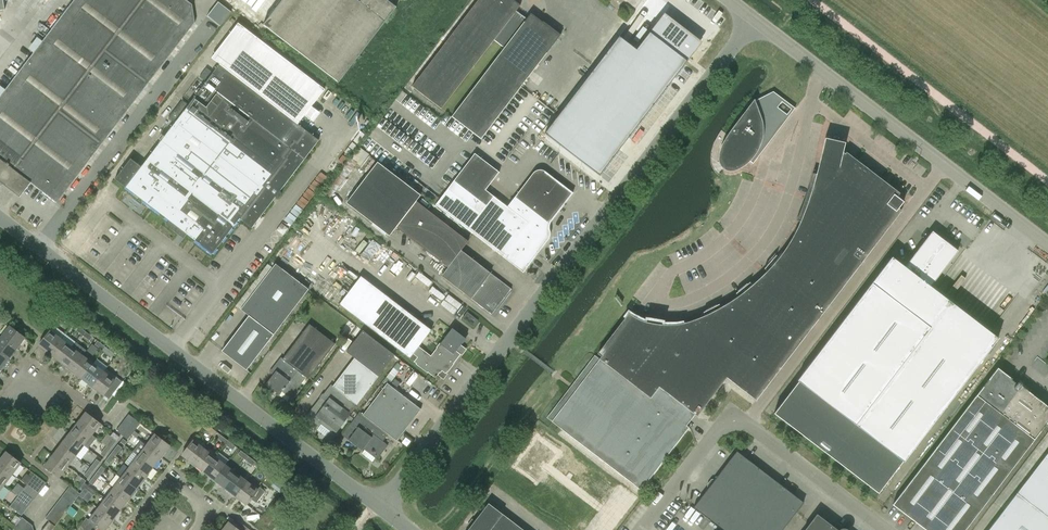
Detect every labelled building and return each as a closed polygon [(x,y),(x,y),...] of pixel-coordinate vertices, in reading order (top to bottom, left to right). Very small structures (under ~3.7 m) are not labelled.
[(20,197),(31,183),(57,203),(58,202),(57,202),(195,23),(192,4),(187,0),(74,0),(0,96),(0,182),(20,197)] [(263,25),(338,82),(400,0),(282,0),(263,25)] [(520,5),(513,0),(477,0),(412,86),(441,109),(493,41),(515,12),(520,5)] [(231,12),(217,2),(207,16),(220,26),(231,12)] [(526,20),(515,12),(493,41),(503,49),(526,20)] [(526,20),(503,49),(451,117),(481,139),(560,36),(531,13),(526,20)] [(668,15),(664,13),(637,49),(619,36),(545,133),(600,175),(696,50),(693,48),(697,43),(666,18),(668,15)] [(142,167),(131,158),(115,179),(126,188),(126,187),(213,254),(240,218),(252,227),(318,140),(220,65),(189,105),(182,100),(169,118),(175,123),(142,167)] [(756,104),(755,102),(754,101),(744,113),(741,117),(734,127),(727,137),(726,138),(726,140),(725,142),(723,144),(722,146),(721,149),(720,152),(720,153),(719,155),(719,157),(719,158),(719,159),(719,160),(719,161),(720,163),(720,164),(721,165),(721,166),(722,167),(723,168),(724,168),(726,169),(727,170),(728,170),(730,170),(731,170),(732,170),(733,170),(734,170),(736,170),(737,169),(738,168),(740,167),(743,166),(745,164),(747,163),(748,161),(751,158),(753,155),(756,152),(757,149),(759,146),(760,143),(760,142),(761,140),(761,138),(762,136),(762,134),(762,131),(762,129),(761,125),(761,122),(761,119),(760,117),(760,115),(759,112),(758,108),(757,107),(756,104)] [(813,187),(811,191),(809,198),(806,207),(804,213),(801,219),(800,222),(798,226),(795,232),(791,239),(789,243),(786,248),(784,251),(782,254),(778,258),(775,262),(773,264),(769,268),(765,273),(760,278),(755,282),(751,286),(746,290),(741,294),(737,297),(731,301),(727,304),(722,307),(716,310),(712,312),(709,314),(705,315),(701,317),(695,319),(692,320),(687,322),(682,323),(680,324),(676,324),(673,325),(669,325),(666,325),(662,325),(657,324),(654,324),(649,323),(644,321),(641,320),(634,318),(629,313),(597,353),(601,356),(599,359),(552,421),(641,490),(689,427),(727,378),(756,400),(901,211),(898,208),(903,202),(897,197),(900,193),(843,150),(845,143),(825,138),(824,144),(822,150),(820,158),(819,163),(816,176),(814,182),(813,187)] [(435,205),(523,272),(549,239),(550,235),(550,232),(549,229),(549,225),(550,222),(573,193),(545,172),(542,170),(539,170),(536,171),(533,173),(507,207),(486,190),(499,172),(475,153),(435,205)] [(389,235),(396,227),(416,201),(420,195),(377,162),(346,202),(389,235)] [(396,227),(447,267),(450,269),(463,252),(461,250),(468,241),(416,201),(396,227)] [(891,260),(798,381),(774,413),(878,493),(996,339),(930,289),(959,251),(933,232),(904,269),(891,260)] [(463,252),(450,269),(447,267),(441,276),(492,314),(511,289),(463,252)] [(247,370),(274,334),(308,289),(276,264),(273,267),(268,264),(236,305),(249,315),(222,351),(247,370)] [(414,362),(435,378),(438,375),(443,379),(447,374),(446,373),(464,350),(460,346),(466,338),(452,328),(430,356),(418,347),(431,330),(361,276),(339,304),(409,358),(414,353),(418,356),(414,362)] [(473,326),(478,320),(467,312),(462,318),(473,326)] [(63,314),(60,318),(68,324),(71,320),(63,314)] [(77,324),(73,328),(82,334),(85,330),(77,324)] [(308,379),(335,344),(309,324),(283,359),(281,357),(273,368),(276,371),(265,384),(279,395),(282,391),(290,398),(306,377),(308,379)] [(1,337),(17,348),(25,338),(10,326),(1,337)] [(340,423),(348,412),(355,403),(357,404),(395,355),(363,330),(362,331),(359,328),(355,333),(358,336),(346,352),(354,358),(333,386),(331,385),(324,394),(323,393),(319,397),(321,398),(307,416),(319,426),(321,423),(335,433),(341,425),(340,423)] [(50,353),(61,339),(51,330),(39,345),(50,353)] [(90,340),(93,336),(85,330),(82,334),(90,340)] [(9,359),(17,348),(1,337),(0,338),(0,352),(9,359)] [(61,339),(50,353),(61,362),(72,347),(61,339)] [(98,340),(95,344),(103,351),(106,347),(98,340)] [(72,347),(61,362),(71,370),(83,355),(72,347)] [(111,357),(114,353),(106,347),(103,351),(111,357)] [(1,369),(9,359),(0,352),(0,369),(1,369)] [(83,355),(71,370),(82,378),(93,363),(83,355)] [(93,363),(82,378),(93,386),(104,371),(93,363)] [(926,529),(965,529),(1009,472),(1047,421),(1047,407),(1025,389),(1021,386),(1021,384),(1019,382),(1017,382),(1016,384),(1011,380),(1011,379),(997,368),(892,504),(926,529)] [(104,371),(93,386),(104,395),(108,389),(113,393),(122,382),(117,378),(115,380),(104,371)] [(388,382),(363,413),(388,434),(390,436),(396,441),(421,409),(388,382)] [(383,441),(388,434),(363,413),(360,410),(350,424),(356,429),(348,439),(362,450),(365,446),(379,457),(388,445),(383,441)] [(77,423),(92,434),(101,423),(86,412),(77,423)] [(125,419),(136,428),(140,423),(129,414),(125,419)] [(120,425),(132,433),(136,428),(125,419),(120,425)] [(92,434),(77,423),(69,434),(84,445),(92,434)] [(206,423),(203,427),(211,433),(214,430),(206,423)] [(132,433),(120,425),(116,430),(128,439),(132,433)] [(61,444),(76,456),(84,445),(69,434),(61,444)] [(147,445),(162,456),(170,446),(155,434),(147,445)] [(220,434),(217,438),(225,444),(228,440),(220,434)] [(117,440),(113,438),(107,446),(111,448),(117,440)] [(519,465),(538,479),(558,452),(540,438),(519,465)] [(193,463),(204,448),(193,440),(182,455),(193,463)] [(233,450),(236,446),(228,440),(225,444),(233,450)] [(76,456),(61,444),(53,455),(68,466),(76,456)] [(122,447),(118,444),(112,452),(116,455),(122,447)] [(139,456),(153,467),(162,456),(147,445),(139,456)] [(101,454),(104,456),(111,448),(107,446),(101,454)] [(204,448),(193,463),(204,471),(215,456),(215,457),(217,454),(215,453),(213,455),(204,448)] [(241,450),(238,454),(246,460),(249,456),(241,450)] [(730,529),(770,477),(737,451),(693,507),(723,529),(729,529),(730,529)] [(6,452),(0,460),(0,464),(12,474),(21,463),(6,452)] [(106,461),(109,464),(116,455),(112,452),(106,461)] [(1016,493),(997,518),(988,529),(1047,529),(1047,452),(1016,493)] [(68,466),(53,455),(45,466),(59,477),(68,466)] [(153,467),(139,456),(130,466),(141,475),(145,478),(153,467)] [(214,479),(226,465),(215,457),(215,456),(204,471),(214,479)] [(254,466),(257,462),(249,456),(246,460),(254,466)] [(100,462),(97,459),(91,467),(94,470),(100,462)] [(0,482),(4,485),(12,474),(0,464),(0,481),(0,482)] [(226,465),(214,479),(225,487),(233,477),(236,473),(226,465)] [(106,469),(102,466),(96,474),(99,477),(106,469)] [(145,478),(141,475),(130,466),(122,477),(137,489),(145,478)] [(84,475),(88,478),(94,470),(91,467),(84,475)] [(47,482),(35,473),(31,479),(43,488),(47,482)] [(236,473),(233,477),(225,487),(236,496),(247,481),(236,473)] [(89,482),(93,485),(99,477),(96,474),(89,482)] [(280,474),(276,479),(286,486),(289,481),(288,481),(280,474)] [(137,489),(122,477),(114,488),(129,499),(137,489)] [(730,529),(729,529),(782,529),(804,502),(770,477),(730,529)] [(82,478),(76,486),(80,489),(86,480),(82,478)] [(43,488),(31,479),(27,484),(38,493),(43,488)] [(247,481),(236,496),(247,504),(251,498),(256,502),(265,491),(260,486),(258,489),(247,481)] [(23,490),(34,498),(38,493),(27,484),(23,490)] [(81,493),(71,486),(66,491),(76,499),(79,495),(81,493)] [(83,498),(89,490),(85,487),(81,493),(79,495),(83,498)] [(129,499),(114,488),(106,499),(121,510),(129,499)] [(19,495),(30,504),(34,498),(23,490),(19,495)] [(62,497),(72,504),(76,499),(66,491),(62,497)] [(15,500),(26,509),(30,504),(19,495),(15,500)] [(85,500),(79,496),(76,500),(81,504),(85,500)] [(58,502),(68,510),(72,504),(62,497),(58,502)] [(121,510),(106,499),(98,509),(113,521),(121,510)] [(26,509),(15,500),(11,506),(22,515),(26,509)] [(54,507),(64,515),(68,510),(58,502),(54,507)] [(488,503),(468,529),(524,529),(488,503)] [(64,515),(54,507),(50,513),(60,521),(64,515)] [(98,509),(89,520),(87,518),(78,529),(80,529),(96,529),(98,527),(102,529),(105,529),(113,521),(98,509)] [(60,521),(50,513),(45,518),(49,521),(56,526),(60,521)] [(817,514),(804,529),(838,529),(817,514)] [(22,529),(28,521),(23,517),(13,529),(15,529),(21,529),(22,529)] [(22,529),(21,529),(30,529),(33,527),(33,525),(28,521),(22,529)] [(49,521),(43,529),(52,529),(56,526),(49,521)]
